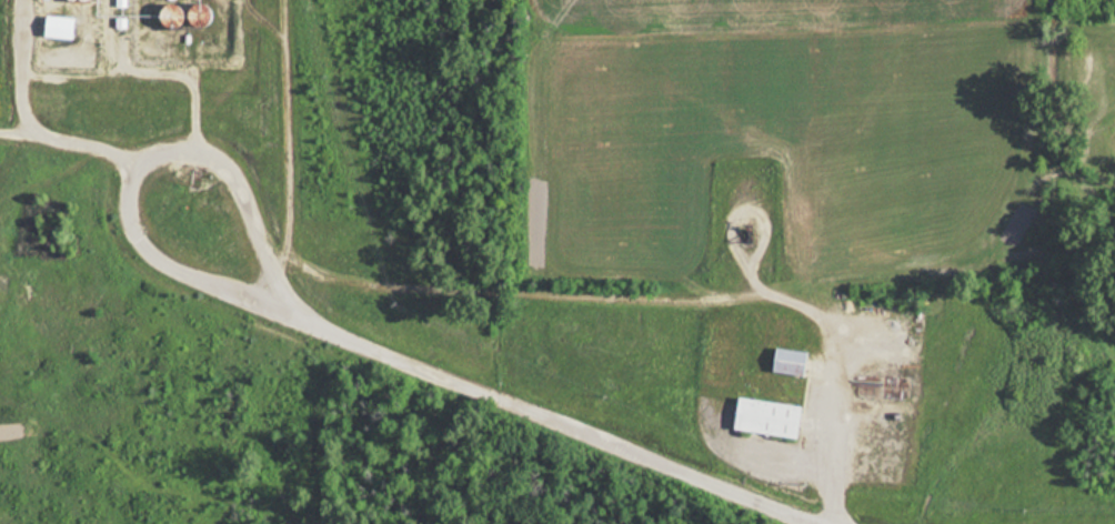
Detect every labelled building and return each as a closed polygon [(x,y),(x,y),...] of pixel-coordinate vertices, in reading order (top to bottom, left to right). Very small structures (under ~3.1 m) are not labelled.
[(799,373),(799,350),(767,349),(766,373),(799,373)] [(725,429),(791,438),(795,406),(730,396),(725,429)]
